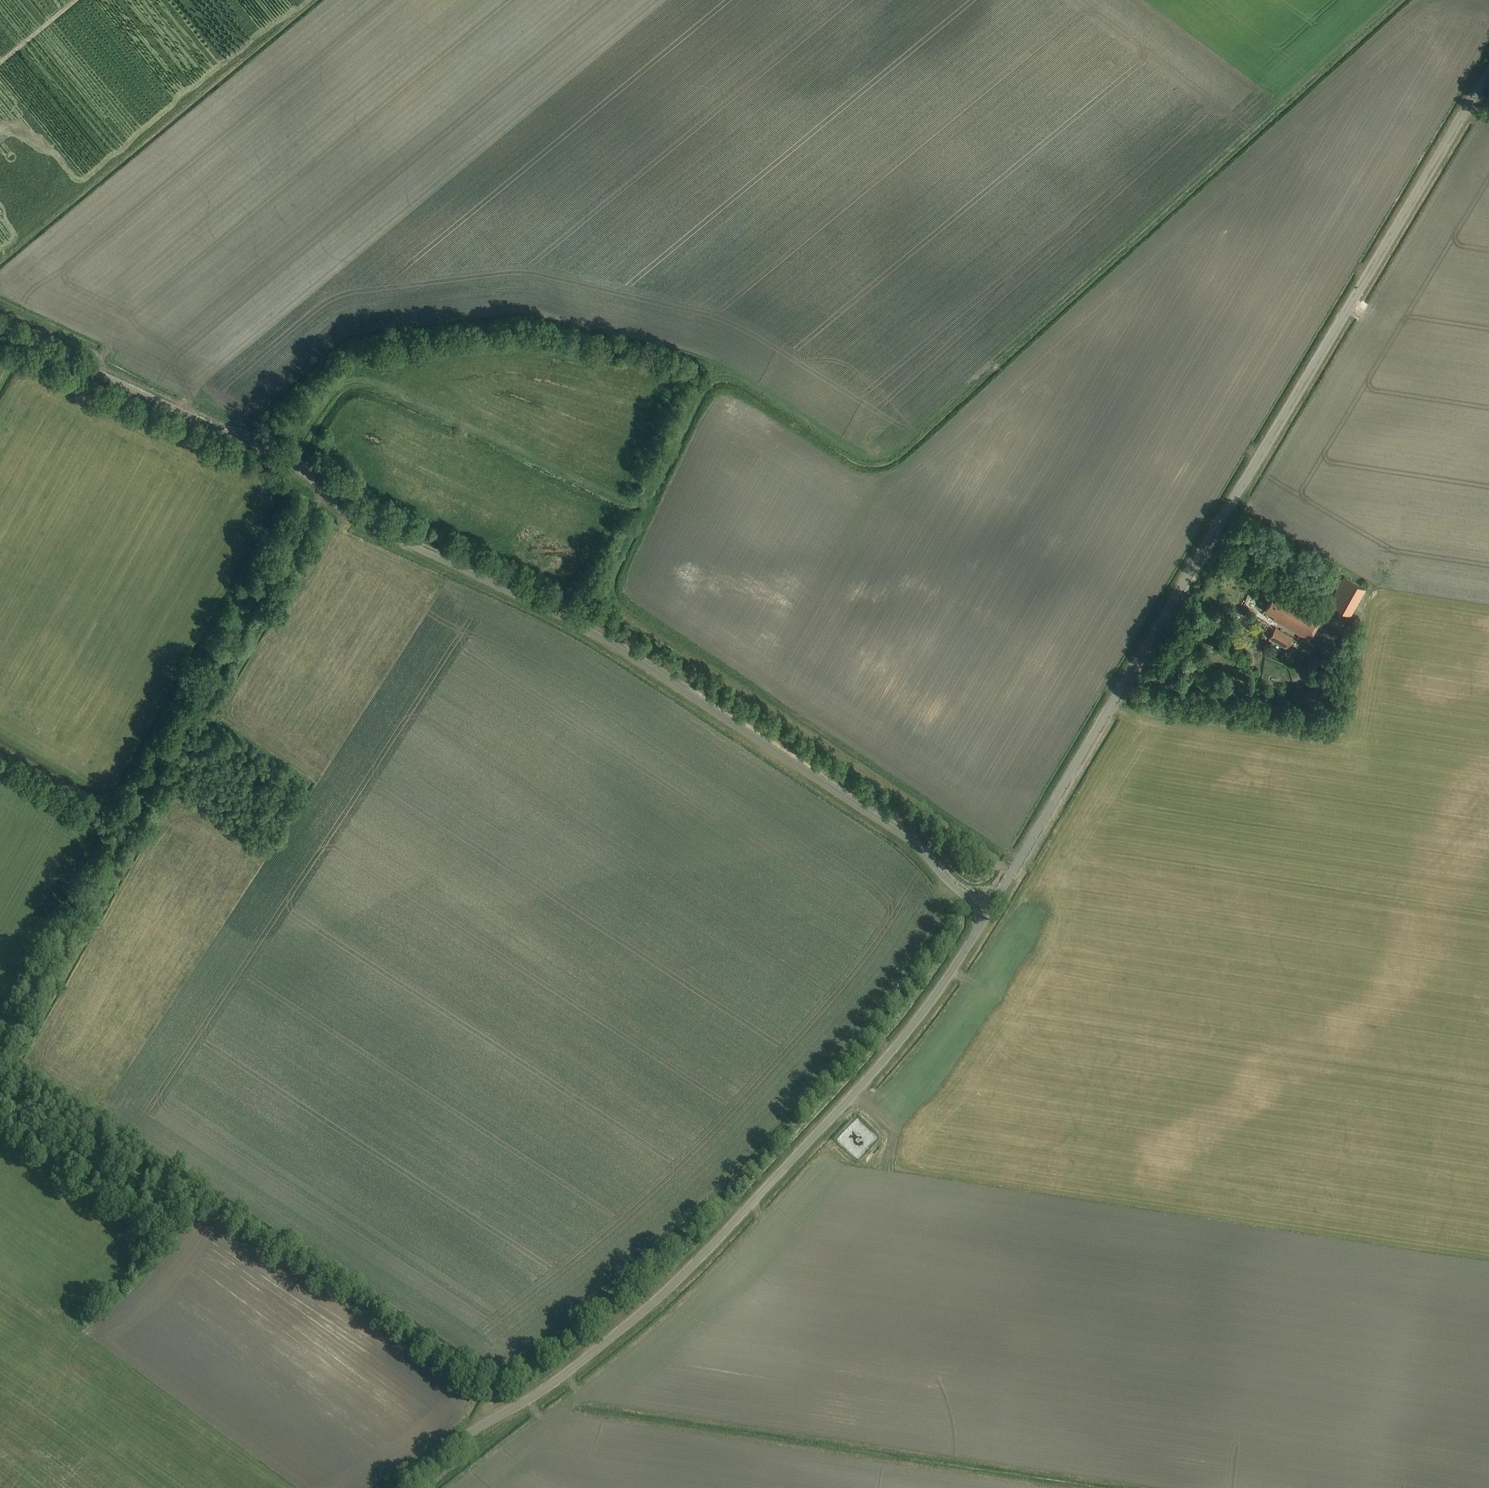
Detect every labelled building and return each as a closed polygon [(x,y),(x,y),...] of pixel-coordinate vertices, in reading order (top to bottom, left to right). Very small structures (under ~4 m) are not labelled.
[(1345,577),(1330,603),(1351,615),(1366,589),(1345,577)] [(1285,595),(1278,591),(1265,612),(1275,618),(1274,620),(1304,638),(1303,639),(1308,642),(1325,614),(1287,591),(1285,595)] [(1276,627),(1269,639),(1287,649),(1293,637),(1276,627)]
